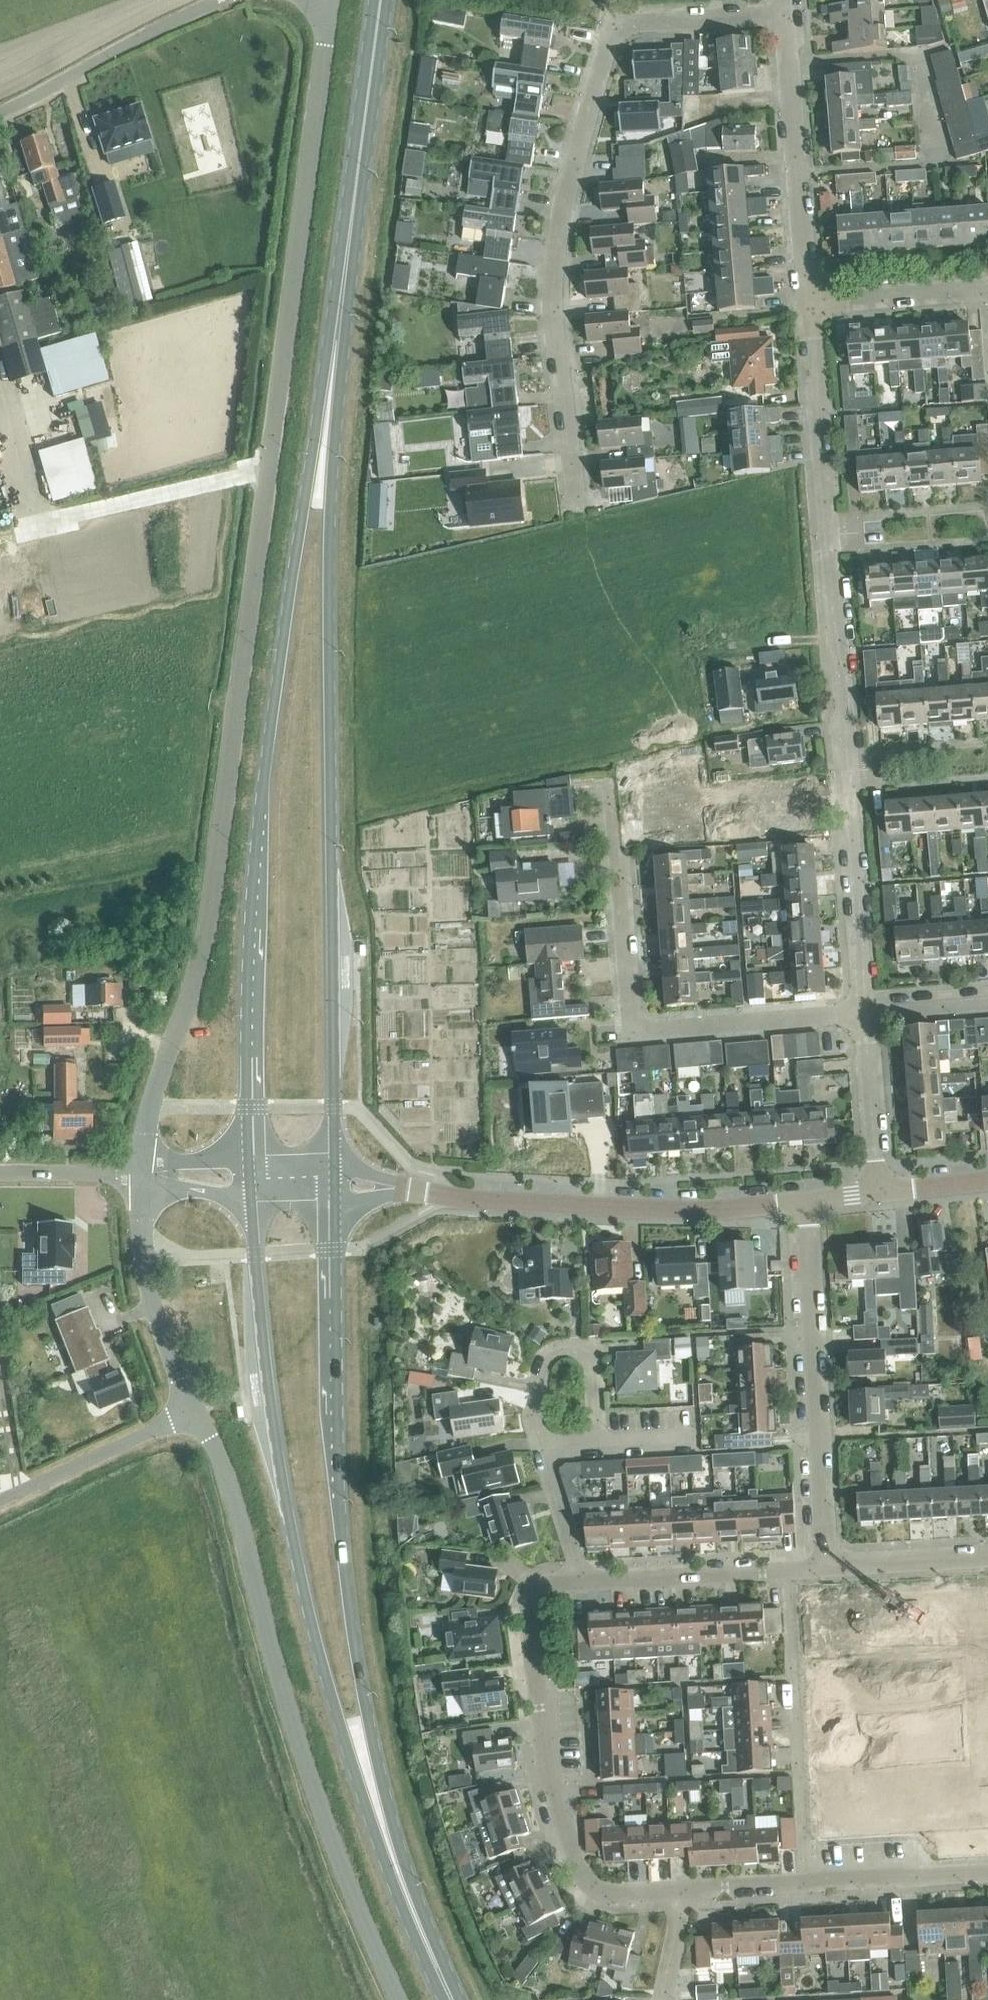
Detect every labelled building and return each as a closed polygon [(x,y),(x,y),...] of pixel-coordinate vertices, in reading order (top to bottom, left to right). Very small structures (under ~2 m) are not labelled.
[(829,16),(883,12),(882,0),(847,0),(847,5),(828,6),(829,16)] [(942,15),(954,12),(950,0),(938,0),(942,15)] [(434,7),(432,20),(439,21),(447,16),(448,8),(434,7)] [(848,24),(849,33),(884,30),(883,12),(829,16),(830,25),(848,24)] [(937,15),(921,16),(921,26),(939,25),(937,15)] [(525,41),(521,69),(547,73),(554,26),(504,18),(501,37),(525,41)] [(926,48),(943,44),(939,28),(914,30),(915,49),(926,48)] [(884,30),(849,33),(849,42),(831,43),(832,54),(886,51),(884,30)] [(718,43),(720,69),(756,66),(756,64),(752,65),(750,41),(718,43)] [(685,47),(684,71),(699,70),(707,70),(707,59),(698,59),(699,43),(685,43),(685,47)] [(974,49),(959,54),(962,64),(977,60),(974,49)] [(930,57),(934,70),(955,64),(951,51),(930,57)] [(674,55),(634,55),(633,81),(671,81),(672,92),(681,92),(684,57),(674,57),(674,55)] [(828,67),(829,79),(845,78),(845,75),(871,73),(872,73),(872,64),(861,64),(828,67)] [(934,70),(937,82),(958,76),(955,64),(934,70)] [(518,89),(514,117),(539,121),(547,73),(521,69),(497,66),(494,85),(518,89)] [(756,66),(720,69),(722,95),(754,93),(752,69),(756,69),(756,66)] [(684,88),(683,98),(698,99),(699,70),(684,71),(684,88)] [(827,79),(828,100),(873,97),(872,83),(871,73),(845,75),(845,78),(829,79),(827,79)] [(934,82),(938,94),(961,87),(958,76),(937,82),(934,82)] [(418,83),(416,96),(428,98),(430,85),(418,83)] [(911,84),(900,85),(901,94),(912,93),(911,84)] [(938,94),(941,106),(965,99),(961,87),(938,94)] [(901,94),(887,95),(888,108),(913,106),(912,93),(901,94)] [(828,100),(830,125),(857,123),(856,108),(874,107),(873,97),(828,100)] [(966,103),(968,110),(971,121),(974,132),(976,138),(987,135),(987,112),(984,98),(980,100),(966,103)] [(941,106),(944,117),(968,110),(966,103),(965,99),(941,106)] [(682,113),(683,104),(620,107),(620,134),(660,132),(660,115),(682,113)] [(134,107),(87,122),(99,160),(147,146),(134,107)] [(944,117),(947,127),(971,121),(968,110),(944,117)] [(539,121),(514,117),(490,114),(487,132),(511,136),(507,165),(532,169),(539,121)] [(912,116),(894,118),(895,129),(913,127),(912,116)] [(722,120),(707,125),(707,148),(724,148),(724,151),(756,151),(756,148),(759,145),(759,140),(755,138),(755,129),(724,129),(722,120)] [(875,121),(857,123),(830,125),(832,155),(841,154),(842,162),(859,161),(858,153),(860,153),(858,132),(876,131),(875,121)] [(947,127),(950,139),(974,132),(971,121),(947,127)] [(411,123),(408,145),(428,148),(431,125),(411,123)] [(690,130),(668,137),(669,139),(670,147),(676,176),(677,176),(688,174),(698,172),(694,151),(690,130)] [(950,139),(953,150),(977,143),(976,138),(974,132),(950,139)] [(977,143),(980,154),(986,152),(987,152),(987,135),(976,138),(977,143)] [(42,185),(49,207),(55,227),(82,218),(75,198),(78,197),(72,175),(58,180),(54,168),(47,146),(44,146),(41,137),(20,144),(30,176),(42,173),(45,184),(42,185)] [(977,143),(953,150),(957,161),(980,154),(977,143)] [(916,147),(896,149),(897,161),(917,160),(916,147)] [(407,150),(403,176),(405,176),(419,178),(423,153),(409,151),(407,150)] [(878,152),(867,153),(867,163),(879,162),(878,152)] [(618,173),(614,173),(615,185),(627,184),(642,183),(646,183),(646,159),(621,160),(617,161),(618,173)] [(494,195),(491,212),(516,216),(523,169),(474,161),(469,191),(494,195)] [(977,167),(961,168),(961,179),(977,178),(977,167)] [(707,172),(708,192),(744,189),(743,178),(763,177),(763,168),(707,172)] [(961,179),(961,168),(947,169),(947,181),(961,179)] [(927,171),(911,172),(912,183),(927,182),(927,171)] [(912,183),(911,172),(897,173),(897,184),(912,183)] [(877,174),(860,175),(861,187),(878,185),(877,174)] [(862,192),(861,187),(860,175),(835,177),(836,193),(862,192)] [(408,180),(406,194),(421,196),(423,182),(408,180)] [(113,183),(92,190),(103,224),(124,218),(113,183)] [(628,228),(633,228),(655,226),(653,197),(643,198),(642,183),(627,184),(615,185),(599,186),(601,214),(627,212),(628,228)] [(16,205),(16,203),(8,204),(7,200),(4,201),(2,193),(0,186),(0,289),(15,285),(38,280),(16,205)] [(708,192),(710,212),(766,208),(765,199),(745,200),(744,189),(708,192)] [(487,236),(484,260),(509,264),(516,216),(491,212),(466,208),(463,232),(487,236)] [(710,212),(711,232),(747,229),(746,218),(766,217),(766,208),(710,212)] [(964,211),(966,248),(987,246),(987,209),(964,211)] [(964,211),(939,212),(941,249),(966,248),(964,211)] [(939,212),(914,214),(916,251),(941,249),(939,212)] [(675,213),(663,214),(663,223),(676,222),(675,213)] [(683,214),(678,214),(680,234),(688,233),(686,213),(683,214)] [(914,214),(889,216),(892,253),(916,251),(914,214)] [(889,216),(864,218),(867,255),(892,253),(889,216)] [(867,255),(864,218),(838,220),(841,257),(867,255)] [(395,243),(415,246),(418,224),(398,221),(395,243)] [(618,256),(619,272),(627,272),(646,270),(644,243),(634,244),(633,228),(628,228),(590,231),(592,258),(618,256)] [(711,232),(713,252),(769,248),(768,239),(748,240),(747,229),(711,232)] [(713,252),(714,272),(750,269),(749,258),(770,256),(769,248),(713,252)] [(509,264),(484,260),(460,256),(457,274),(481,278),(476,307),(502,311),(509,264)] [(392,289),(409,291),(412,267),(396,265),(392,289)] [(714,272),(716,291),(772,287),(771,279),(751,280),(750,269),(714,272)] [(613,300),(614,316),(627,314),(640,313),(638,285),(628,285),(627,272),(619,272),(584,275),(586,302),(613,300)] [(772,287),(716,291),(717,312),(754,309),(753,297),(773,296),(772,287)] [(22,291),(0,297),(0,345),(11,383),(46,373),(22,291)] [(50,298),(26,305),(37,340),(60,333),(50,298)] [(108,299),(94,304),(98,315),(112,309),(108,299)] [(486,338),(489,364),(513,362),(508,314),(483,317),(476,307),(456,305),(458,320),(460,341),(486,338)] [(627,314),(614,316),(585,318),(587,345),(613,343),(615,363),(641,357),(639,329),(628,330),(627,314)] [(693,322),(694,334),(714,332),(713,320),(693,322)] [(968,324),(944,326),(947,360),(948,368),(971,366),(973,381),(985,380),(981,331),(969,332),(968,324)] [(944,326),(920,328),(923,362),(923,361),(938,360),(940,384),(949,383),(948,368),(947,360),(944,326)] [(920,328),(896,330),(899,363),(900,372),(915,371),(917,394),(926,394),(923,361),(923,362),(920,328)] [(716,345),(712,345),(714,363),(730,361),(733,388),(750,387),(751,396),(758,395),(763,395),(762,386),(776,385),(772,339),(759,341),(758,329),(727,331),(727,334),(715,335),(716,345)] [(896,330),(872,332),(875,365),(890,364),(892,388),(901,388),(900,372),(899,363),(896,330)] [(841,366),(842,376),(845,412),(857,410),(877,409),(877,396),(856,398),(854,374),(875,373),(875,365),(872,332),(847,334),(850,365),(841,366)] [(95,334),(39,350),(53,398),(109,381),(95,334)] [(492,389),(494,412),(518,409),(513,362),(489,364),(463,367),(466,392),(492,389)] [(379,377),(378,391),(391,392),(393,375),(379,377)] [(986,384),(962,386),(962,402),(967,402),(985,401),(987,401),(986,384)] [(679,420),(723,415),(721,400),(677,405),(679,420)] [(377,403),(379,423),(395,422),(393,402),(377,403)] [(99,437),(93,406),(77,409),(83,440),(99,437)] [(518,409),(494,412),(468,414),(470,429),(472,447),(497,445),(498,460),(524,457),(518,409)] [(729,414),(731,435),(767,431),(766,421),(770,421),(770,424),(780,423),(779,409),(729,414)] [(902,412),(878,414),(879,424),(903,423),(902,412)] [(856,417),(844,418),(848,463),(858,462),(860,494),(884,492),(883,476),(882,459),(881,449),(859,451),(856,417)] [(627,447),(628,461),(645,460),(654,459),(652,433),(642,434),(641,419),(599,423),(601,449),(627,447)] [(389,424),(374,426),(379,479),(390,478),(388,460),(393,459),(389,424)] [(953,437),(954,453),(955,470),(957,486),(981,484),(980,476),(987,476),(987,426),(977,427),(977,435),(953,437)] [(945,454),(930,455),(931,472),(933,488),(957,486),(955,470),(954,453),(953,437),(952,429),(944,430),(945,454)] [(731,435),(733,455),(783,451),(781,437),(771,438),(772,441),(768,442),(767,431),(731,435)] [(929,431),(920,431),(921,445),(921,447),(929,446),(930,446),(929,431)] [(892,458),(882,459),(883,476),(884,492),(908,490),(907,474),(906,457),(907,457),(906,446),(905,433),(896,434),(897,448),(891,448),(892,458)] [(713,440),(700,440),(701,455),(714,454),(713,440)] [(697,441),(685,443),(686,455),(698,454),(697,441)] [(907,457),(906,457),(907,474),(908,490),(933,488),(931,472),(930,455),(929,446),(921,447),(921,445),(906,446),(907,457)] [(783,451),(733,455),(735,476),(768,473),(770,473),(769,462),(774,462),(774,465),(784,464),(783,451)] [(645,460),(628,461),(602,464),(604,491),(630,489),(631,503),(657,497),(655,475),(646,476),(645,460)] [(453,491),(467,489),(468,499),(463,500),(465,517),(470,516),(471,527),(524,522),(520,483),(487,486),(485,471),(452,475),(453,491)] [(700,479),(693,481),(695,489),(702,488),(700,479)] [(371,487),(368,530),(384,530),(386,487),(371,487)] [(981,593),(983,609),(987,608),(987,568),(987,557),(963,559),(966,594),(981,593)] [(942,596),(966,594),(963,559),(939,561),(942,596)] [(943,608),(942,596),(939,561),(915,563),(918,598),(933,597),(934,609),(943,608)] [(918,608),(918,598),(915,563),(891,565),(893,600),(894,609),(896,609),(896,610),(917,608),(918,608)] [(869,602),(893,600),(891,565),(867,566),(867,570),(866,570),(869,602)] [(875,634),(873,610),(861,611),(863,635),(875,634)] [(979,623),(980,637),(987,636),(987,622),(979,623)] [(958,628),(944,629),(944,631),(945,640),(945,641),(959,640),(958,628)] [(934,632),(920,633),(920,635),(921,645),(935,644),(934,632)] [(920,633),(897,635),(898,645),(901,646),(921,645),(920,635),(920,633)] [(785,652),(760,655),(761,665),(786,662),(785,652)] [(867,689),(875,688),(879,688),(878,684),(876,652),(864,653),(867,689)] [(977,722),(987,721),(987,658),(982,659),(983,673),(972,674),(973,689),(974,689),(977,722)] [(950,691),(952,724),(977,722),(974,689),(973,689),(972,674),(971,664),(962,665),(964,689),(950,691)] [(940,691),(925,693),(928,726),(952,724),(950,691),(947,666),(938,667),(940,691)] [(915,681),(901,682),(902,695),(901,695),(904,728),(928,726),(925,693),(923,668),(914,669),(915,681)] [(719,712),(744,709),(740,669),(714,672),(719,712)] [(780,703),(798,701),(795,679),(758,684),(759,698),(755,699),(757,714),(781,710),(780,703)] [(879,688),(875,688),(879,730),(904,728),(901,695),(902,695),(901,682),(878,684),(879,688)] [(750,768),(770,766),(802,762),(802,760),(805,760),(804,750),(801,750),(800,736),(747,742),(749,757),(750,768)] [(714,741),(716,754),(738,751),(736,738),(714,741)] [(572,819),(569,791),(568,778),(547,782),(549,793),(515,795),(516,810),(502,811),(504,840),(551,836),(550,826),(551,826),(551,820),(572,819)] [(811,812),(810,799),(809,787),(774,791),(777,816),(811,812)] [(982,799),(958,801),(961,833),(975,832),(976,839),(978,838),(979,861),(987,861),(985,831),(982,799)] [(934,802),(936,835),(937,835),(961,833),(958,801),(934,802)] [(912,836),(928,835),(932,878),(941,877),(937,835),(936,835),(934,802),(910,804),(912,836)] [(911,836),(912,836),(910,804),(885,806),(886,818),(876,819),(880,871),(892,870),(890,843),(912,842),(911,836)] [(573,834),(562,835),(562,843),(574,842),(573,834)] [(962,839),(953,840),(954,855),(963,854),(964,854),(962,839)] [(752,860),(768,858),(766,844),(736,847),(737,865),(752,863),(752,860)] [(785,875),(815,872),(813,847),(783,849),(785,874),(785,875)] [(517,849),(491,852),(493,874),(498,873),(499,886),(501,901),(501,903),(517,901),(559,897),(557,881),(556,865),(530,867),(530,866),(524,867),(523,863),(519,863),(517,849)] [(655,861),(657,885),(703,882),(702,877),(686,878),(685,863),(701,862),(701,861),(712,860),(711,851),(676,854),(677,859),(655,861)] [(979,861),(977,861),(978,874),(987,873),(987,861),(979,861)] [(739,866),(740,878),(753,877),(752,865),(739,866)] [(787,899),(817,897),(815,872),(785,875),(785,874),(763,877),(763,889),(786,887),(787,899)] [(657,885),(659,909),(688,907),(688,901),(687,888),(725,885),(724,875),(702,877),(703,882),(657,885)] [(923,963),(920,931),(917,906),(907,906),(909,923),(897,924),(894,888),(882,889),(885,925),(895,924),(898,965),(923,963)] [(789,924),(819,921),(817,897),(787,899),(764,901),(765,913),(788,912),(789,923),(789,924)] [(717,899),(688,901),(688,907),(689,912),(718,910),(718,905),(717,899)] [(971,959),(987,958),(987,899),(981,900),(984,925),(969,927),(968,927),(971,959)] [(944,929),(947,961),(971,959),(968,927),(969,927),(966,901),(957,902),(960,927),(944,929)] [(935,930),(920,931),(923,963),(947,961),(944,929),(942,903),(933,904),(935,930)] [(659,909),(661,934),(707,930),(707,926),(690,927),(689,912),(688,907),(659,909)] [(790,936),(791,948),(821,946),(819,921),(789,924),(789,923),(766,925),(767,937),(790,936)] [(737,924),(722,925),(723,938),(738,937),(737,924)] [(528,964),(537,963),(561,961),(583,960),(581,929),(526,933),(528,964)] [(661,934),(663,958),(708,954),(708,949),(692,950),(691,937),(707,935),(707,930),(661,934)] [(708,949),(708,954),(663,958),(665,982),(710,978),(710,974),(694,976),(693,960),(709,959),(740,956),(739,946),(708,949)] [(792,960),(793,973),(823,970),(821,946),(791,948),(768,950),(769,962),(792,960)] [(561,961),(537,963),(538,979),(530,979),(533,1021),(590,1016),(589,1006),(566,1007),(566,1003),(564,1003),(561,961)] [(740,962),(731,962),(731,973),(741,972),(740,962)] [(793,973),(776,974),(777,984),(794,983),(795,998),(825,995),(823,970),(793,973)] [(710,978),(665,982),(667,1007),(696,1004),(695,985),(711,984),(744,980),(743,972),(741,972),(731,973),(710,974),(710,978)] [(746,977),(749,1001),(765,1000),(763,975),(759,976),(748,977),(746,977)] [(138,980),(129,980),(129,989),(138,989),(138,980)] [(90,985),(91,1006),(123,1006),(122,984),(90,985)] [(68,1008),(43,1008),(44,1024),(68,1024),(68,1008)] [(975,1022),(977,1046),(978,1046),(987,1045),(987,1033),(987,1021),(975,1022)] [(951,1044),(951,1051),(964,1050),(978,1049),(978,1046),(977,1046),(975,1022),(948,1025),(949,1034),(964,1032),(965,1043),(951,1044)] [(73,1028),(44,1029),(45,1048),(74,1047),(73,1028)] [(905,1032),(907,1057),(939,1054),(939,1052),(937,1029),(905,1032)] [(515,1037),(517,1075),(551,1073),(550,1065),(568,1063),(568,1068),(581,1067),(580,1051),(568,1052),(567,1033),(515,1037)] [(819,1035),(807,1036),(809,1060),(821,1059),(819,1035)] [(807,1036),(796,1037),(797,1061),(809,1060),(807,1036)] [(796,1037),(784,1038),(785,1062),(797,1061),(796,1037)] [(785,1062),(784,1038),(772,1039),(774,1063),(784,1062),(785,1062)] [(721,1043),(710,1044),(711,1068),(724,1067),(721,1043)] [(770,1067),(768,1043),(754,1044),(756,1068),(770,1067)] [(710,1044),(698,1045),(700,1069),(711,1068),(710,1044)] [(756,1068),(754,1044),(740,1045),(742,1070),(756,1068)] [(698,1045),(686,1046),(689,1070),(700,1069),(698,1045)] [(742,1070),(740,1045),(726,1047),(728,1071),(742,1070)] [(689,1070),(686,1046),(674,1047),(676,1071),(689,1070)] [(669,1048),(658,1049),(660,1073),(671,1072),(669,1048)] [(658,1049),(645,1050),(647,1074),(660,1073),(658,1049)] [(645,1050),(628,1051),(630,1076),(647,1074),(645,1050)] [(907,1057),(908,1080),(941,1078),(940,1076),(939,1062),(965,1060),(964,1050),(951,1051),(939,1052),(939,1054),(907,1057)] [(630,1076),(628,1051),(618,1052),(620,1077),(630,1076)] [(801,1113),(804,1143),(815,1142),(815,1146),(836,1144),(834,1111),(827,1112),(827,1111),(813,1112),(811,1087),(811,1080),(825,1079),(823,1062),(798,1064),(799,1081),(800,1091),(802,1113),(801,1113)] [(54,1105),(40,1105),(41,1128),(55,1128),(55,1132),(55,1139),(75,1138),(75,1132),(90,1132),(90,1119),(90,1104),(77,1105),(76,1066),(53,1066),(54,1105)] [(618,1073),(609,1074),(610,1088),(619,1087),(618,1073)] [(908,1080),(910,1104),(942,1102),(942,1100),(941,1085),(967,1084),(966,1074),(940,1076),(941,1078),(908,1080)] [(847,1075),(834,1076),(835,1080),(844,1088),(848,1088),(847,1075)] [(569,1085),(532,1088),(532,1090),(535,1135),(536,1139),(574,1136),(573,1132),(572,1118),(605,1116),(606,1116),(603,1084),(602,1084),(581,1085),(569,1086),(569,1085)] [(777,1115),(779,1145),(804,1143),(801,1113),(802,1113),(800,1091),(787,1092),(787,1089),(776,1091),(777,1115)] [(752,1117),(755,1147),(779,1145),(777,1115),(764,1116),(763,1092),(762,1092),(751,1093),(753,1117),(752,1117)] [(728,1119),(730,1149),(755,1147),(752,1117),(741,1118),(738,1093),(727,1095),(729,1119),(728,1119)] [(681,1153),(679,1123),(680,1123),(678,1106),(668,1107),(667,1096),(652,1097),(654,1125),(657,1154),(681,1153)] [(714,1096),(702,1097),(703,1112),(715,1111),(714,1096)] [(657,1154),(654,1125),(652,1097),(635,1099),(636,1126),(623,1127),(626,1161),(646,1159),(646,1155),(657,1154)] [(680,1123),(679,1123),(681,1153),(706,1151),(703,1121),(691,1122),(689,1097),(678,1098),(678,1106),(680,1123)] [(910,1104),(912,1128),(944,1126),(944,1125),(943,1114),(958,1113),(957,1099),(942,1100),(942,1102),(910,1104)] [(728,1119),(703,1121),(706,1151),(730,1149),(728,1119)] [(978,1122),(969,1123),(969,1133),(979,1132),(978,1122)] [(944,1126),(912,1128),(914,1153),(946,1151),(945,1134),(969,1133),(969,1123),(944,1125),(944,1126)] [(38,1240),(33,1240),(33,1256),(38,1256),(38,1270),(22,1270),(22,1285),(64,1285),(64,1272),(70,1272),(70,1259),(74,1259),(74,1237),(70,1237),(70,1224),(38,1224),(38,1240)] [(922,1251),(915,1252),(918,1278),(933,1276),(948,1274),(957,1273),(955,1255),(946,1256),(945,1252),(946,1252),(943,1224),(932,1226),(919,1227),(922,1251)] [(632,1285),(630,1245),(596,1247),(597,1271),(594,1271),(595,1291),(626,1289),(628,1317),(646,1316),(644,1284),(632,1285)] [(752,1246),(721,1248),(723,1292),(755,1290),(769,1289),(767,1257),(753,1257),(753,1251),(752,1246)] [(873,1247),(875,1280),(876,1280),(877,1295),(900,1294),(901,1308),(918,1307),(914,1258),(899,1258),(898,1246),(873,1247)] [(879,1326),(878,1326),(877,1309),(877,1295),(876,1280),(875,1280),(873,1247),(849,1248),(850,1272),(830,1273),(831,1282),(850,1281),(865,1281),(868,1326),(855,1327),(855,1341),(879,1339),(879,1328),(879,1326)] [(520,1270),(521,1291),(540,1290),(541,1301),(573,1299),(572,1271),(562,1271),(562,1262),(552,1262),(552,1249),(519,1251),(520,1258),(516,1259),(514,1261),(514,1264),(515,1267),(517,1269),(520,1270)] [(676,1251),(658,1252),(659,1267),(654,1268),(655,1286),(660,1285),(660,1287),(694,1285),(695,1299),(710,1298),(708,1265),(696,1266),(695,1254),(676,1255),(676,1251)] [(782,1272),(782,1262),(772,1263),(772,1272),(782,1272)] [(423,1271),(417,1279),(422,1282),(428,1282),(431,1277),(423,1271)] [(76,1374),(82,1371),(93,1366),(106,1360),(85,1310),(83,1311),(77,1295),(51,1306),(57,1321),(55,1322),(76,1374)] [(699,1305),(700,1322),(711,1321),(711,1319),(710,1305),(699,1305)] [(920,1306),(922,1335),(934,1334),(932,1305),(920,1306)] [(727,1330),(737,1330),(737,1322),(727,1322),(727,1330)] [(587,1326),(588,1336),(603,1335),(603,1325),(587,1326)] [(890,1327),(879,1328),(879,1339),(891,1339),(890,1327)] [(476,1369),(506,1375),(513,1339),(495,1335),(495,1333),(477,1329),(471,1358),(453,1354),(448,1376),(474,1381),(476,1369)] [(534,1330),(529,1338),(540,1346),(546,1338),(534,1330)] [(737,1348),(738,1371),(774,1369),(773,1346),(768,1347),(767,1334),(742,1336),(743,1348),(737,1348)] [(922,1337),(923,1355),(936,1354),(935,1336),(922,1337)] [(696,1339),(697,1351),(707,1351),(707,1338),(696,1339)] [(886,1356),(918,1354),(917,1338),(881,1340),(882,1352),(849,1354),(851,1378),(887,1375),(886,1356)] [(675,1340),(676,1360),(692,1359),(691,1339),(675,1340)] [(672,1361),(670,1340),(644,1342),(645,1353),(618,1355),(620,1376),(617,1376),(618,1395),(637,1394),(637,1391),(657,1390),(656,1362),(672,1361)] [(93,1366),(82,1371),(97,1409),(126,1399),(116,1371),(98,1379),(93,1366)] [(738,1371),(739,1393),(775,1391),(774,1369),(738,1371)] [(424,1375),(422,1387),(434,1389),(436,1377),(424,1375)] [(699,1386),(700,1395),(713,1394),(712,1385),(699,1386)] [(899,1401),(908,1401),(908,1402),(930,1400),(930,1385),(870,1388),(870,1394),(851,1395),(853,1426),(885,1424),(885,1422),(889,1422),(889,1412),(899,1411),(899,1401)] [(739,1393),(741,1415),(776,1413),(775,1391),(739,1393)] [(433,1396),(436,1421),(453,1418),(456,1439),(503,1432),(499,1401),(460,1407),(458,1393),(433,1396)] [(713,1394),(700,1395),(700,1404),(713,1403),(713,1394)] [(977,1429),(977,1428),(976,1406),(939,1408),(940,1431),(977,1429)] [(776,1413),(741,1415),(742,1435),(731,1436),(732,1450),(773,1447),(773,1435),(778,1435),(776,1413)] [(977,1444),(987,1444),(987,1434),(977,1435),(977,1444)] [(470,1448),(439,1455),(444,1478),(454,1476),(459,1497),(470,1495),(478,1493),(480,1497),(463,1501),(465,1506),(481,1503),(491,1501),(488,1491),(518,1484),(511,1453),(473,1461),(470,1448)] [(744,1454),(735,1455),(736,1468),(745,1468),(752,1467),(751,1454),(744,1454)] [(769,1454),(756,1455),(757,1465),(769,1465),(769,1454)] [(725,1455),(717,1456),(717,1469),(736,1468),(735,1455),(725,1455)] [(956,1490),(958,1516),(982,1515),(980,1489),(979,1468),(981,1468),(980,1455),(968,1456),(969,1469),(970,1489),(956,1490)] [(932,1492),(933,1518),(958,1516),(956,1490),(956,1469),(955,1456),(944,1457),(945,1470),(946,1491),(932,1492)] [(692,1457),(670,1459),(671,1475),(693,1474),(693,1471),(692,1457)] [(703,1457),(692,1457),(693,1471),(693,1474),(704,1473),(703,1457)] [(885,1521),(883,1495),(883,1473),(882,1458),(870,1460),(872,1474),(873,1496),(857,1497),(859,1523),(885,1521)] [(665,1459),(648,1460),(649,1476),(666,1475),(665,1459)] [(639,1460),(632,1461),(633,1477),(649,1476),(648,1460),(639,1460)] [(606,1476),(605,1462),(583,1464),(583,1477),(606,1476)] [(614,1462),(605,1462),(606,1476),(615,1475),(614,1462)] [(566,1464),(561,1469),(561,1473),(564,1482),(571,1482),(579,1476),(578,1463),(566,1464)] [(922,1492),(907,1493),(909,1520),(933,1518),(932,1492),(931,1471),(921,1472),(922,1492)] [(898,1494),(883,1495),(885,1521),(909,1520),(907,1493),(907,1472),(896,1473),(898,1494)] [(750,1497),(738,1498),(738,1505),(740,1541),(743,1541),(743,1543),(759,1542),(759,1540),(762,1540),(759,1497),(758,1490),(749,1491),(750,1497)] [(694,1495),(695,1508),(697,1543),(718,1542),(716,1492),(714,1492),(714,1494),(694,1495)] [(722,1492),(716,1492),(718,1542),(740,1541),(738,1505),(738,1498),(738,1496),(723,1497),(722,1492)] [(793,1495),(759,1497),(762,1540),(761,1543),(773,1543),(772,1539),(783,1538),(783,1534),(795,1533),(793,1495)] [(620,1502),(607,1503),(610,1548),(632,1547),(630,1511),(629,1497),(620,1498),(620,1502)] [(481,1503),(465,1506),(467,1513),(483,1509),(484,1515),(487,1524),(495,1522),(501,1541),(512,1537),(516,1549),(539,1542),(527,1504),(508,1509),(504,1498),(491,1501),(481,1503)] [(680,1498),(672,1499),(675,1544),(697,1543),(695,1508),(680,1508),(680,1498)] [(673,1509),(651,1510),(653,1546),(675,1544),(672,1499),(673,1509)] [(610,1548),(607,1503),(571,1505),(577,1525),(586,1525),(587,1549),(588,1549),(588,1553),(599,1553),(599,1549),(610,1548)] [(651,1510),(630,1511),(632,1547),(653,1546),(651,1510)] [(454,1594),(494,1600),(498,1571),(466,1567),(467,1555),(443,1552),(441,1573),(456,1575),(454,1594)] [(811,1603),(814,1656),(840,1654),(839,1646),(963,1639),(965,1639),(966,1650),(967,1672),(974,1671),(975,1695),(980,1777),(850,1784),(849,1774),(821,1776),(824,1834),(836,1833),(836,1831),(850,1831),(850,1833),(863,1832),(862,1830),(876,1829),(876,1831),(889,1830),(889,1828),(903,1828),(903,1830),(915,1829),(915,1827),(929,1826),(929,1828),(942,1827),(941,1825),(955,1825),(955,1827),(968,1826),(968,1824),(982,1823),(982,1825),(987,1825),(987,1593),(951,1595),(951,1596),(931,1597),(931,1596),(899,1598),(899,1599),(879,1600),(879,1599),(846,1601),(846,1602),(826,1603),(826,1602),(811,1603)] [(764,1605),(742,1607),(744,1642),(766,1641),(765,1635),(782,1635),(780,1609),(764,1610),(764,1605)] [(742,1607),(720,1608),(722,1643),(736,1643),(736,1652),(743,1651),(743,1642),(744,1642),(742,1607)] [(720,1608),(698,1609),(700,1645),(722,1643),(720,1608)] [(698,1609),(677,1610),(679,1656),(701,1655),(700,1645),(698,1609)] [(477,1610),(449,1611),(450,1622),(443,1623),(448,1661),(503,1654),(498,1616),(496,1617),(497,1620),(478,1622),(477,1610)] [(677,1610),(655,1612),(657,1657),(679,1656),(677,1610)] [(655,1612),(633,1613),(636,1659),(657,1657),(655,1612)] [(633,1613),(611,1614),(614,1660),(636,1659),(633,1613)] [(614,1660),(611,1614),(589,1615),(590,1620),(577,1621),(580,1662),(614,1660)] [(723,1666),(723,1667),(724,1680),(733,1679),(745,1679),(744,1665),(723,1666)] [(724,1680),(723,1667),(714,1667),(714,1680),(724,1680)] [(681,1682),(680,1669),(670,1670),(671,1683),(681,1682)] [(689,1669),(680,1669),(681,1682),(690,1682),(689,1669)] [(463,1695),(466,1716),(508,1710),(504,1679),(470,1683),(469,1671),(443,1675),(446,1698),(463,1695)] [(646,1671),(636,1672),(637,1685),(647,1684),(646,1671)] [(637,1685),(636,1672),(627,1672),(628,1686),(637,1685)] [(575,1687),(583,1686),(600,1685),(599,1673),(582,1674),(574,1675),(575,1687)] [(733,1698),(712,1700),(712,1709),(723,1709),(734,1708),(769,1706),(768,1684),(733,1686),(733,1698)] [(673,1690),(674,1702),(683,1701),(682,1689),(673,1690)] [(597,1717),(600,1717),(634,1715),(633,1692),(599,1694),(599,1703),(596,1703),(597,1717)] [(702,1697),(688,1698),(689,1711),(706,1710),(705,1696),(701,1696),(702,1697)] [(734,1708),(723,1709),(724,1730),(735,1730),(771,1728),(770,1723),(769,1706),(734,1708)] [(600,1717),(601,1738),(635,1736),(634,1715),(600,1717)] [(684,1721),(675,1722),(675,1733),(684,1733),(684,1721)] [(690,1723),(690,1732),(703,1732),(703,1722),(690,1723)] [(735,1730),(724,1730),(726,1752),(729,1752),(772,1749),(771,1728),(735,1730)] [(515,1768),(511,1740),(495,1742),(493,1730),(463,1733),(465,1746),(474,1745),(478,1773),(515,1768)] [(675,1733),(676,1737),(676,1745),(685,1745),(684,1733),(675,1733)] [(601,1738),(602,1758),(636,1757),(646,1756),(645,1735),(635,1736),(601,1738)] [(704,1741),(691,1742),(691,1754),(704,1753),(704,1741)] [(730,1766),(724,1767),(724,1775),(773,1772),(772,1749),(729,1752),(730,1766)] [(636,1757),(602,1758),(599,1759),(600,1772),(603,1772),(604,1781),(637,1780),(636,1757)] [(677,1765),(678,1777),(687,1777),(686,1765),(677,1765)] [(692,1767),(693,1776),(706,1776),(705,1766),(692,1767)] [(471,1775),(448,1778),(450,1789),(472,1786),(471,1775)] [(769,1778),(753,1779),(754,1792),(770,1792),(769,1778)] [(732,1789),(732,1780),(720,1781),(720,1790),(732,1789)] [(743,1780),(732,1780),(732,1789),(744,1789),(743,1780)] [(700,1782),(688,1783),(688,1792),(701,1791),(700,1782)] [(688,1792),(688,1783),(677,1784),(677,1792),(688,1792)] [(623,1787),(623,1795),(645,1794),(645,1785),(623,1787)] [(657,1785),(645,1785),(645,1794),(658,1794),(657,1785)] [(483,1812),(487,1824),(525,1812),(518,1791),(497,1798),(493,1786),(469,1794),(475,1814),(483,1812)] [(623,1795),(623,1787),(604,1788),(604,1800),(624,1799),(623,1795)] [(525,1812),(487,1824),(493,1845),(486,1848),(489,1860),(514,1852),(510,1841),(532,1834),(525,1812)] [(782,1829),(756,1830),(758,1864),(780,1863),(779,1851),(796,1850),(794,1820),(782,1821),(782,1829)] [(605,1863),(627,1862),(625,1828),(599,1829),(599,1821),(586,1822),(588,1852),(605,1851),(605,1863)] [(691,1824),(693,1868),(715,1867),(712,1823),(692,1824),(691,1824)] [(713,1823),(712,1823),(715,1867),(737,1866),(735,1832),(714,1833),(713,1823)] [(669,1825),(671,1859),(691,1858),(692,1868),(693,1868),(691,1824),(669,1825)] [(649,1860),(671,1859),(669,1825),(647,1827),(649,1860)] [(627,1862),(649,1860),(647,1827),(625,1828),(627,1862)] [(756,1830),(735,1832),(737,1866),(758,1864),(756,1830)] [(504,1876),(497,1880),(512,1909),(518,1906),(555,1889),(545,1869),(535,1874),(529,1863),(519,1868),(516,1861),(500,1869),(504,1876)] [(471,1863),(459,1867),(464,1881),(475,1876),(471,1863)] [(555,1889),(518,1906),(529,1927),(522,1930),(528,1941),(550,1930),(545,1919),(565,1909),(555,1889)] [(968,1911),(969,1938),(970,1953),(971,1983),(981,1983),(979,1938),(987,1937),(987,1909),(968,1911)] [(968,1911),(942,1912),(943,1926),(944,1940),(945,1954),(970,1953),(969,1938),(968,1911)] [(942,1912),(917,1913),(919,1941),(920,1941),(920,1952),(921,1956),(945,1954),(944,1940),(943,1926),(942,1912)] [(867,1917),(846,1918),(849,1961),(870,1959),(870,1951),(867,1913),(867,1917)] [(880,1913),(867,1913),(870,1951),(891,1950),(892,1962),(905,1962),(903,1928),(891,1928),(890,1916),(881,1916),(880,1913)] [(803,1931),(791,1932),(793,1955),(827,1953),(824,1916),(812,1917),(812,1920),(802,1921),(803,1931)] [(825,1916),(824,1916),(827,1953),(827,1962),(849,1961),(846,1918),(825,1919),(825,1916)] [(757,1920),(757,1923),(759,1957),(781,1956),(783,1988),(794,1988),(793,1968),(793,1959),(793,1955),(791,1932),(780,1932),(779,1922),(770,1923),(770,1919),(757,1920)] [(591,1963),(604,1967),(613,1928),(591,1922),(586,1944),(574,1941),(568,1966),(589,1971),(591,1963)] [(757,1923),(736,1925),(737,1958),(738,1966),(759,1965),(759,1957),(757,1923)] [(737,1958),(736,1925),(713,1926),(714,1938),(697,1939),(699,1969),(711,1968),(711,1960),(737,1958)] [(613,1928),(604,1967),(616,1970),(614,1981),(622,1983),(621,1987),(633,1990),(641,1958),(630,1955),(635,1933),(613,1928)] [(555,1946),(562,1952),(570,1942),(563,1936),(555,1946)] [(920,1952),(907,1953),(908,1973),(921,1972),(921,1956),(920,1952)] [(539,1963),(529,1955),(516,1972),(526,1980),(539,1963)] [(805,1959),(793,1959),(793,1968),(805,1967),(805,1959)] [(894,1966),(895,1982),(905,1982),(904,1965),(894,1966)] [(890,1990),(888,1973),(871,1975),(872,1991),(890,1990)] [(851,1993),(850,1984),(838,1985),(839,1994),(851,1993)] [(862,1984),(850,1984),(851,1993),(863,1992),(862,1984)] [(697,1999),(718,1999),(717,1986),(697,1988),(697,1999)] [(794,1988),(783,1988),(783,1996),(795,1996),(794,1988)] [(739,1991),(740,1999),(761,1998),(761,1990),(739,1991)]
